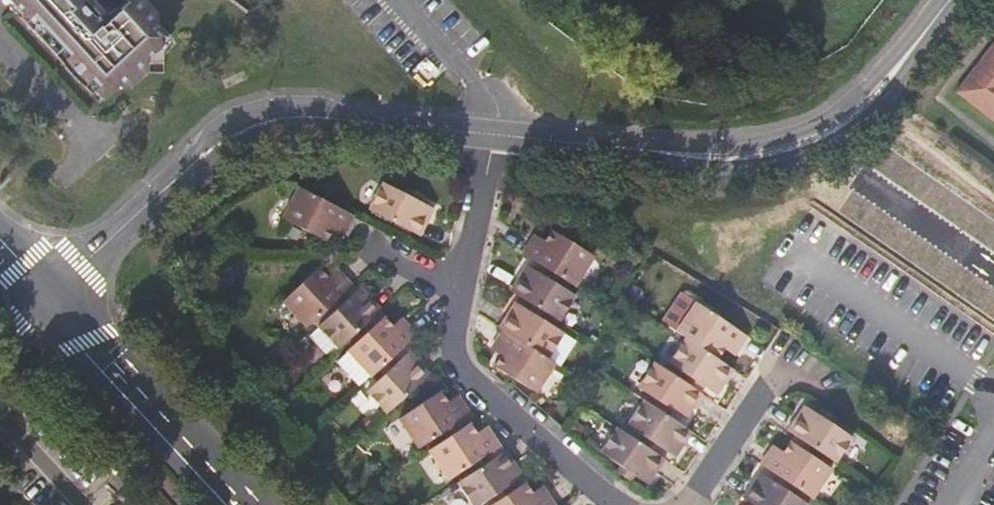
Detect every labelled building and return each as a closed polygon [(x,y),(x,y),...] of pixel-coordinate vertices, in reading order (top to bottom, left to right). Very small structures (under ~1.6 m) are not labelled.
[(119,77),(126,85),(155,59),(148,51),(168,32),(153,14),(159,8),(152,0),(125,0),(112,12),(102,0),(19,0),(103,92),(119,77)] [(959,100),(993,127),(993,56),(959,100)] [(370,209),(420,235),(434,209),(422,203),(404,193),(383,183),(370,209)] [(404,193),(422,203),(426,195),(408,186),(404,193)] [(352,228),(357,217),(301,188),(285,218),(331,242),(338,229),(341,223),(352,228)] [(338,229),(348,235),(352,228),(341,223),(338,229)] [(551,228),(545,238),(539,246),(531,241),(523,252),(573,282),(591,254),(551,228)] [(545,238),(536,232),(531,241),(539,246),(545,238)] [(529,300),(543,308),(560,319),(576,294),(528,264),(512,289),(529,300)] [(355,286),(346,274),(334,283),(329,277),(322,268),(285,300),(307,328),(332,306),(345,295),(355,286)] [(329,277),(334,283),(346,274),(340,268),(329,277)] [(383,311),(365,288),(350,302),(337,313),(322,326),(340,348),(383,311)] [(345,295),(332,306),(337,313),(350,302),(345,295)] [(720,356),(727,346),(731,339),(740,346),(749,332),(699,298),(679,328),(689,335),(720,356)] [(504,329),(545,354),(560,329),(538,316),(524,307),(511,299),(495,323),(504,329)] [(524,307),(538,316),(543,308),(529,300),(524,307)] [(392,324),(397,330),(408,322),(402,315),(392,324)] [(350,347),(372,373),(381,366),(395,354),(419,334),(408,322),(397,330),(392,324),(386,316),(350,347)] [(497,365),(533,388),(552,358),(545,354),(504,329),(498,339),(510,347),(504,355),(497,365)] [(720,356),(689,335),(672,361),(687,372),(701,381),(718,392),(736,366),(720,356)] [(504,355),(510,347),(498,339),(492,347),(504,355)] [(727,346),(736,352),(740,346),(731,339),(727,346)] [(435,371),(414,349),(400,361),(386,373),(369,387),(389,411),(435,371)] [(386,373),(400,361),(395,354),(381,366),(386,373)] [(683,414),(686,416),(702,391),(697,387),(683,378),(656,360),(640,385),(669,404),(683,414)] [(683,378),(697,387),(701,381),(687,372),(683,378)] [(474,412),(467,402),(459,407),(454,398),(448,387),(406,414),(423,443),(474,412)] [(462,394),(454,398),(459,407),(467,402),(462,394)] [(628,423),(674,454),(691,429),(679,421),(664,411),(645,399),(628,423)] [(664,411),(679,421),(683,414),(669,404),(664,411)] [(810,441),(836,458),(852,434),(832,422),(816,411),(805,404),(789,427),(793,430),(810,441)] [(836,415),(821,405),(816,411),(832,422),(836,415)] [(504,443),(496,429),(484,435),(479,427),(475,420),(433,446),(452,476),(504,443)] [(491,420),(479,427),(484,435),(496,429),(491,420)] [(665,455),(618,424),(602,448),(622,461),(638,471),(650,478),(665,455)] [(789,436),(805,447),(810,441),(793,430),(789,436)] [(793,481),(813,494),(831,464),(805,447),(789,436),(783,445),(778,453),(769,447),(761,460),(779,471),(793,481)] [(783,445),(775,439),(769,447),(778,453),(783,445)] [(515,479),(528,471),(513,446),(466,475),(463,479),(477,503),(499,489),(515,479)] [(638,471),(622,461),(617,467),(632,478),(638,471)] [(763,504),(805,504),(808,500),(788,487),(774,478),(760,469),(743,492),(761,504),(763,504)] [(774,478),(788,487),(793,481),(779,471),(774,478)] [(552,488),(542,495),(536,486),(532,478),(519,486),(504,495),(497,504),(551,504),(559,500),(552,488)] [(519,486),(515,479),(499,489),(504,495),(519,486)] [(547,479),(536,486),(542,495),(552,488),(547,479)]
